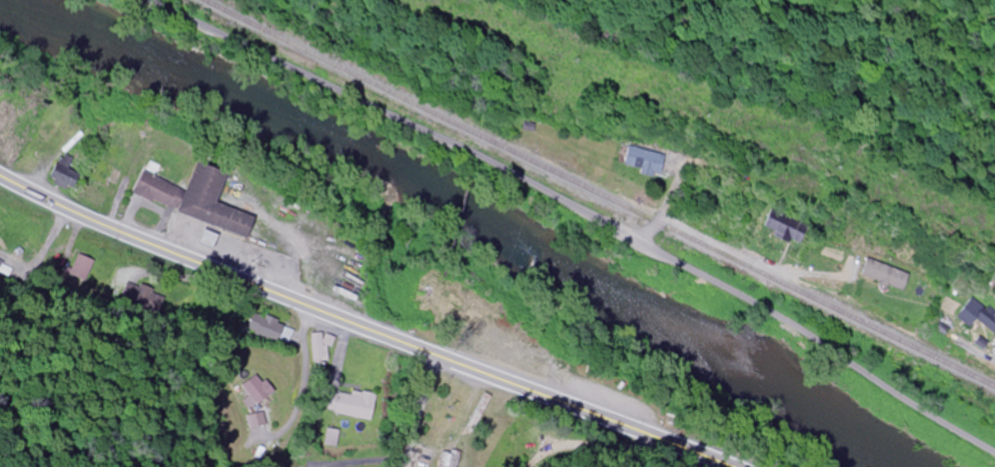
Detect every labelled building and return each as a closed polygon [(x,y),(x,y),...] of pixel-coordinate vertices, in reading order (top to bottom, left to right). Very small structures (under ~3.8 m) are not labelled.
[(667,171),(667,152),(629,152),(629,171),(667,171)] [(252,240),(260,218),(221,205),(232,173),(200,162),(191,190),(143,173),(135,196),(181,212),(180,215),(252,240)] [(119,169),(103,167),(101,184),(117,186),(119,169)] [(807,233),(770,220),(767,230),(804,243),(807,233)] [(856,276),(901,294),(908,277),(863,259),(856,276)] [(954,319),(964,327),(980,306),(970,297),(954,319)] [(294,331),(268,321),(263,335),(289,345),(294,331)] [(333,335),(313,335),(313,367),(333,367),(333,335)] [(986,352),(994,358),(994,339),(986,352)] [(283,394),(268,372),(246,387),(260,409),(283,394)] [(379,393),(344,390),(341,417),(376,420),(379,393)] [(443,449),(438,466),(457,466),(460,454),(443,449)]
